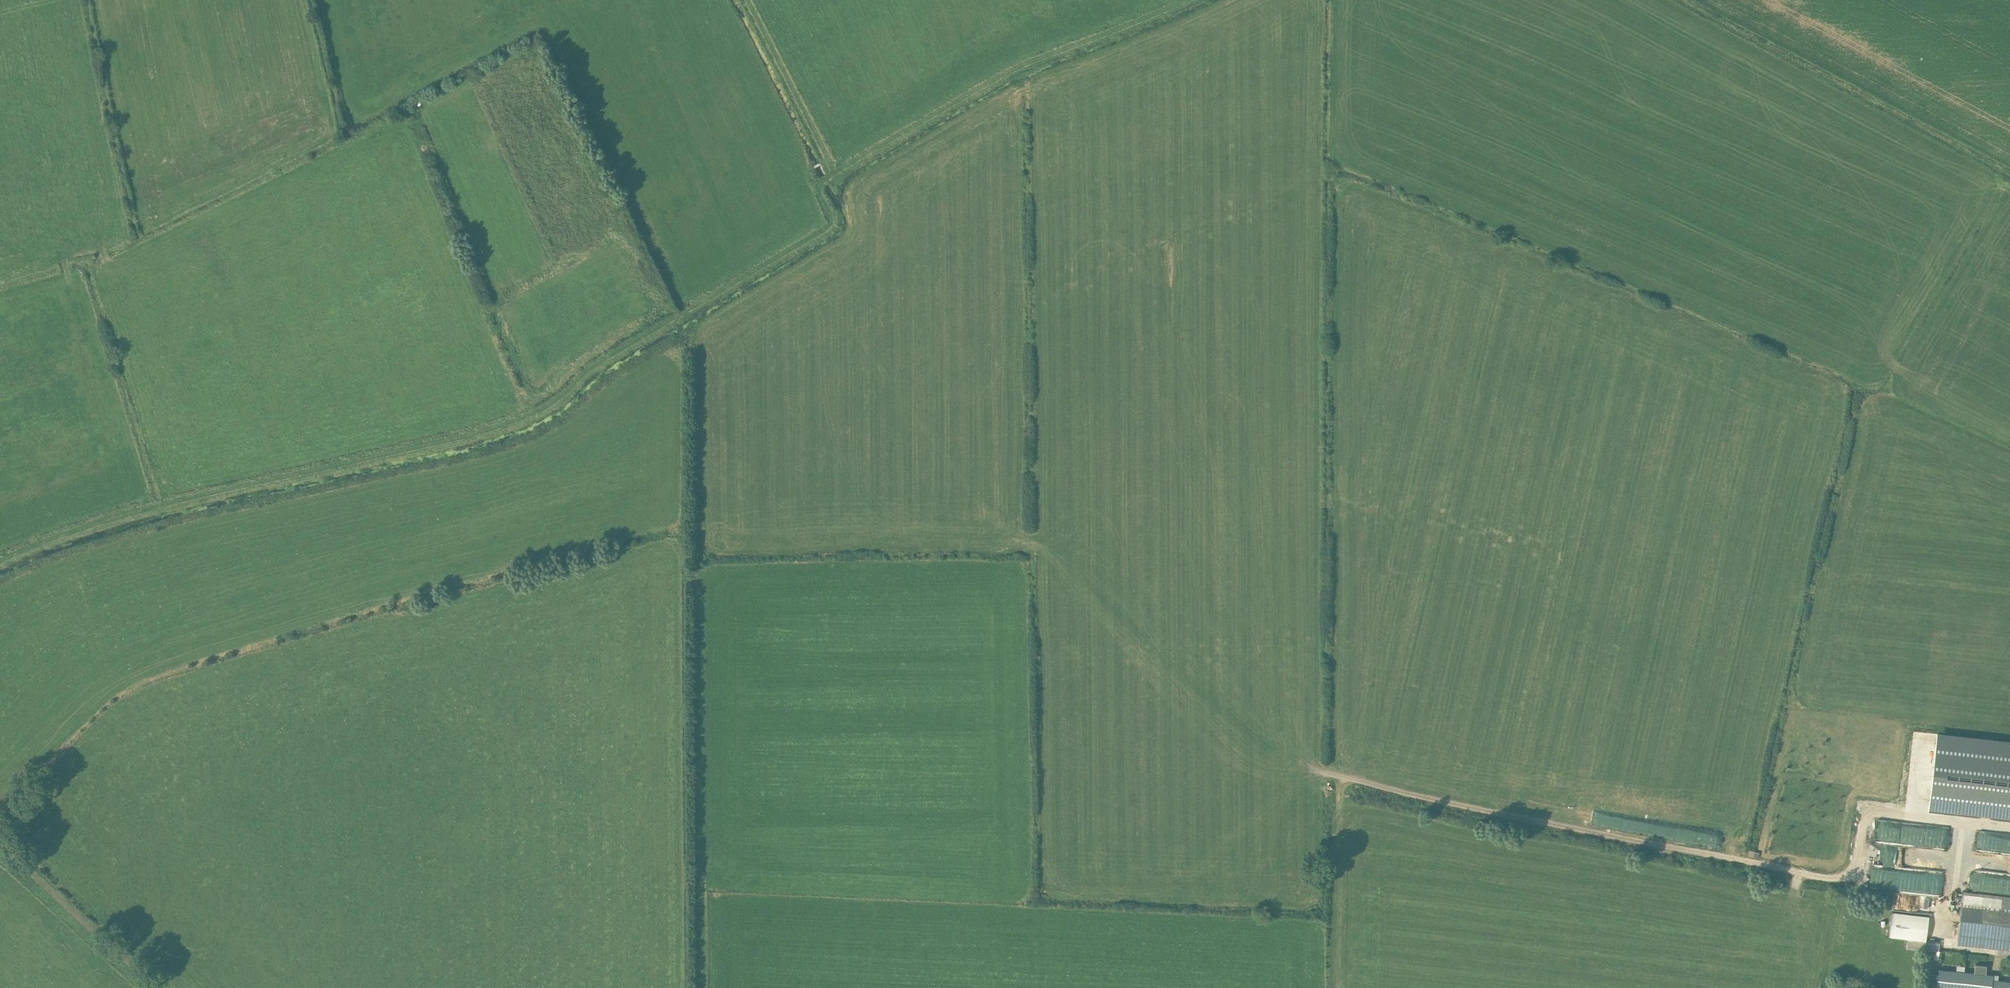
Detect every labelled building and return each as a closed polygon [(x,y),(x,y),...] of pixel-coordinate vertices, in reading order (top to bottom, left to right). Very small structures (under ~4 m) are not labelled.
[(1930,802),(2009,811),(2009,741),(1938,733),(1930,802)] [(1939,849),(1942,823),(1877,817),(1873,861),(1908,864),(1909,846),(1939,849)] [(1981,883),(1979,883),(1977,883),(1976,883),(1975,884),(1974,884),(1973,886),(1972,887),(1972,888),(1972,889),(1972,891),(1972,892),(1972,893),(1973,893),(1973,894),(1974,894),(1983,895),(1983,894),(1984,893),(1985,891),(1985,889),(1985,888),(1984,886),(1983,884),(1982,884),(1981,883)] [(1983,895),(1982,896),(1980,896),(1979,896),(1978,896),(1977,896),(1976,896),(1975,895),(1974,895),(1974,894),(1973,894),(1963,893),(1957,943),(2009,949),(2009,898),(1983,895)] [(1929,915),(1892,910),(1889,934),(1926,939),(1929,915)] [(1907,946),(1921,948),(1922,939),(1908,937),(1907,946)] [(1939,952),(1931,951),(1929,967),(1937,968),(1939,952)] [(1987,964),(1975,963),(1974,972),(1986,973),(1987,964)] [(1939,968),(1937,987),(2009,987),(2009,983),(2009,981),(1992,979),(1993,974),(1974,972),(1939,968)] [(1827,979),(1826,987),(1852,987),(1853,983),(1827,979)]
